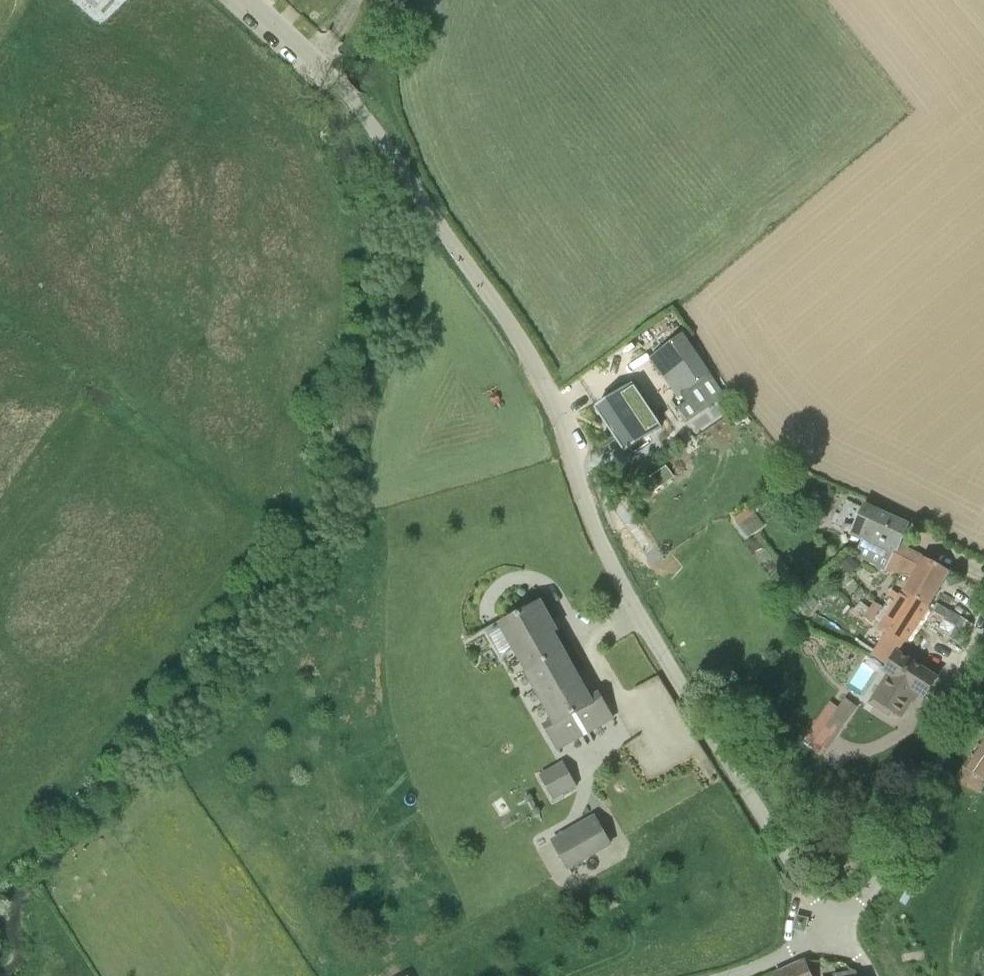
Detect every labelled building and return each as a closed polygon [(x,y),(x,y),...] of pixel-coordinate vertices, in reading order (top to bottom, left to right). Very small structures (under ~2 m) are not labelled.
[(686,424),(703,413),(725,397),(683,340),(654,360),(686,405),(677,410),(686,424)] [(596,408),(614,434),(645,413),(629,387),(596,408)] [(667,484),(659,472),(648,480),(657,491),(667,484)] [(903,539),(909,526),(865,504),(863,508),(846,500),(833,527),(849,535),(856,521),(869,528),(856,555),(882,567),(892,544),(899,547),(903,539)] [(752,509),(731,524),(743,540),(763,526),(752,509)] [(912,577),(924,559),(899,547),(892,544),(882,567),(886,568),(885,572),(893,576),(894,573),(912,577)] [(841,564),(840,564),(834,569),(827,575),(832,580),(834,579),(836,581),(846,571),(851,575),(860,566),(850,556),(841,564)] [(903,591),(928,606),(938,589),(948,571),(924,558),(924,559),(912,577),(903,591)] [(786,592),(795,600),(806,589),(796,580),(786,592)] [(972,586),(969,593),(983,599),(983,591),(972,586)] [(927,607),(928,606),(903,591),(900,597),(897,602),(882,625),(890,630),(873,656),(888,666),(897,652),(896,652),(904,641),(927,607)] [(889,597),(897,602),(900,597),(892,592),(889,597)] [(875,621),(882,625),(897,602),(889,597),(884,605),(883,607),(875,621)] [(860,602),(854,609),(865,617),(870,609),(860,602)] [(875,621),(883,607),(874,602),(870,609),(865,617),(869,620),(874,623),(875,621)] [(543,726),(556,749),(614,717),(601,693),(590,699),(547,623),(551,621),(540,603),(492,630),(489,636),(500,654),(506,654),(516,648),(529,672),(527,673),(554,720),(543,726)] [(857,617),(860,613),(854,609),(854,608),(850,613),(857,617)] [(939,632),(961,646),(973,628),(950,614),(939,632)] [(893,676),(877,701),(901,716),(917,691),(925,697),(937,678),(897,652),(888,666),(885,671),(893,676)] [(846,697),(825,726),(835,733),(855,704),(846,697)] [(947,781),(968,795),(969,795),(983,804),(983,723),(948,780),(947,781)] [(564,763),(541,777),(553,800),(578,787),(564,763)] [(595,818),(554,841),(570,868),(610,846),(595,818)] [(794,929),(805,931),(807,920),(797,917),(794,929)] [(774,975),(775,975),(812,975),(806,961),(774,975)]
